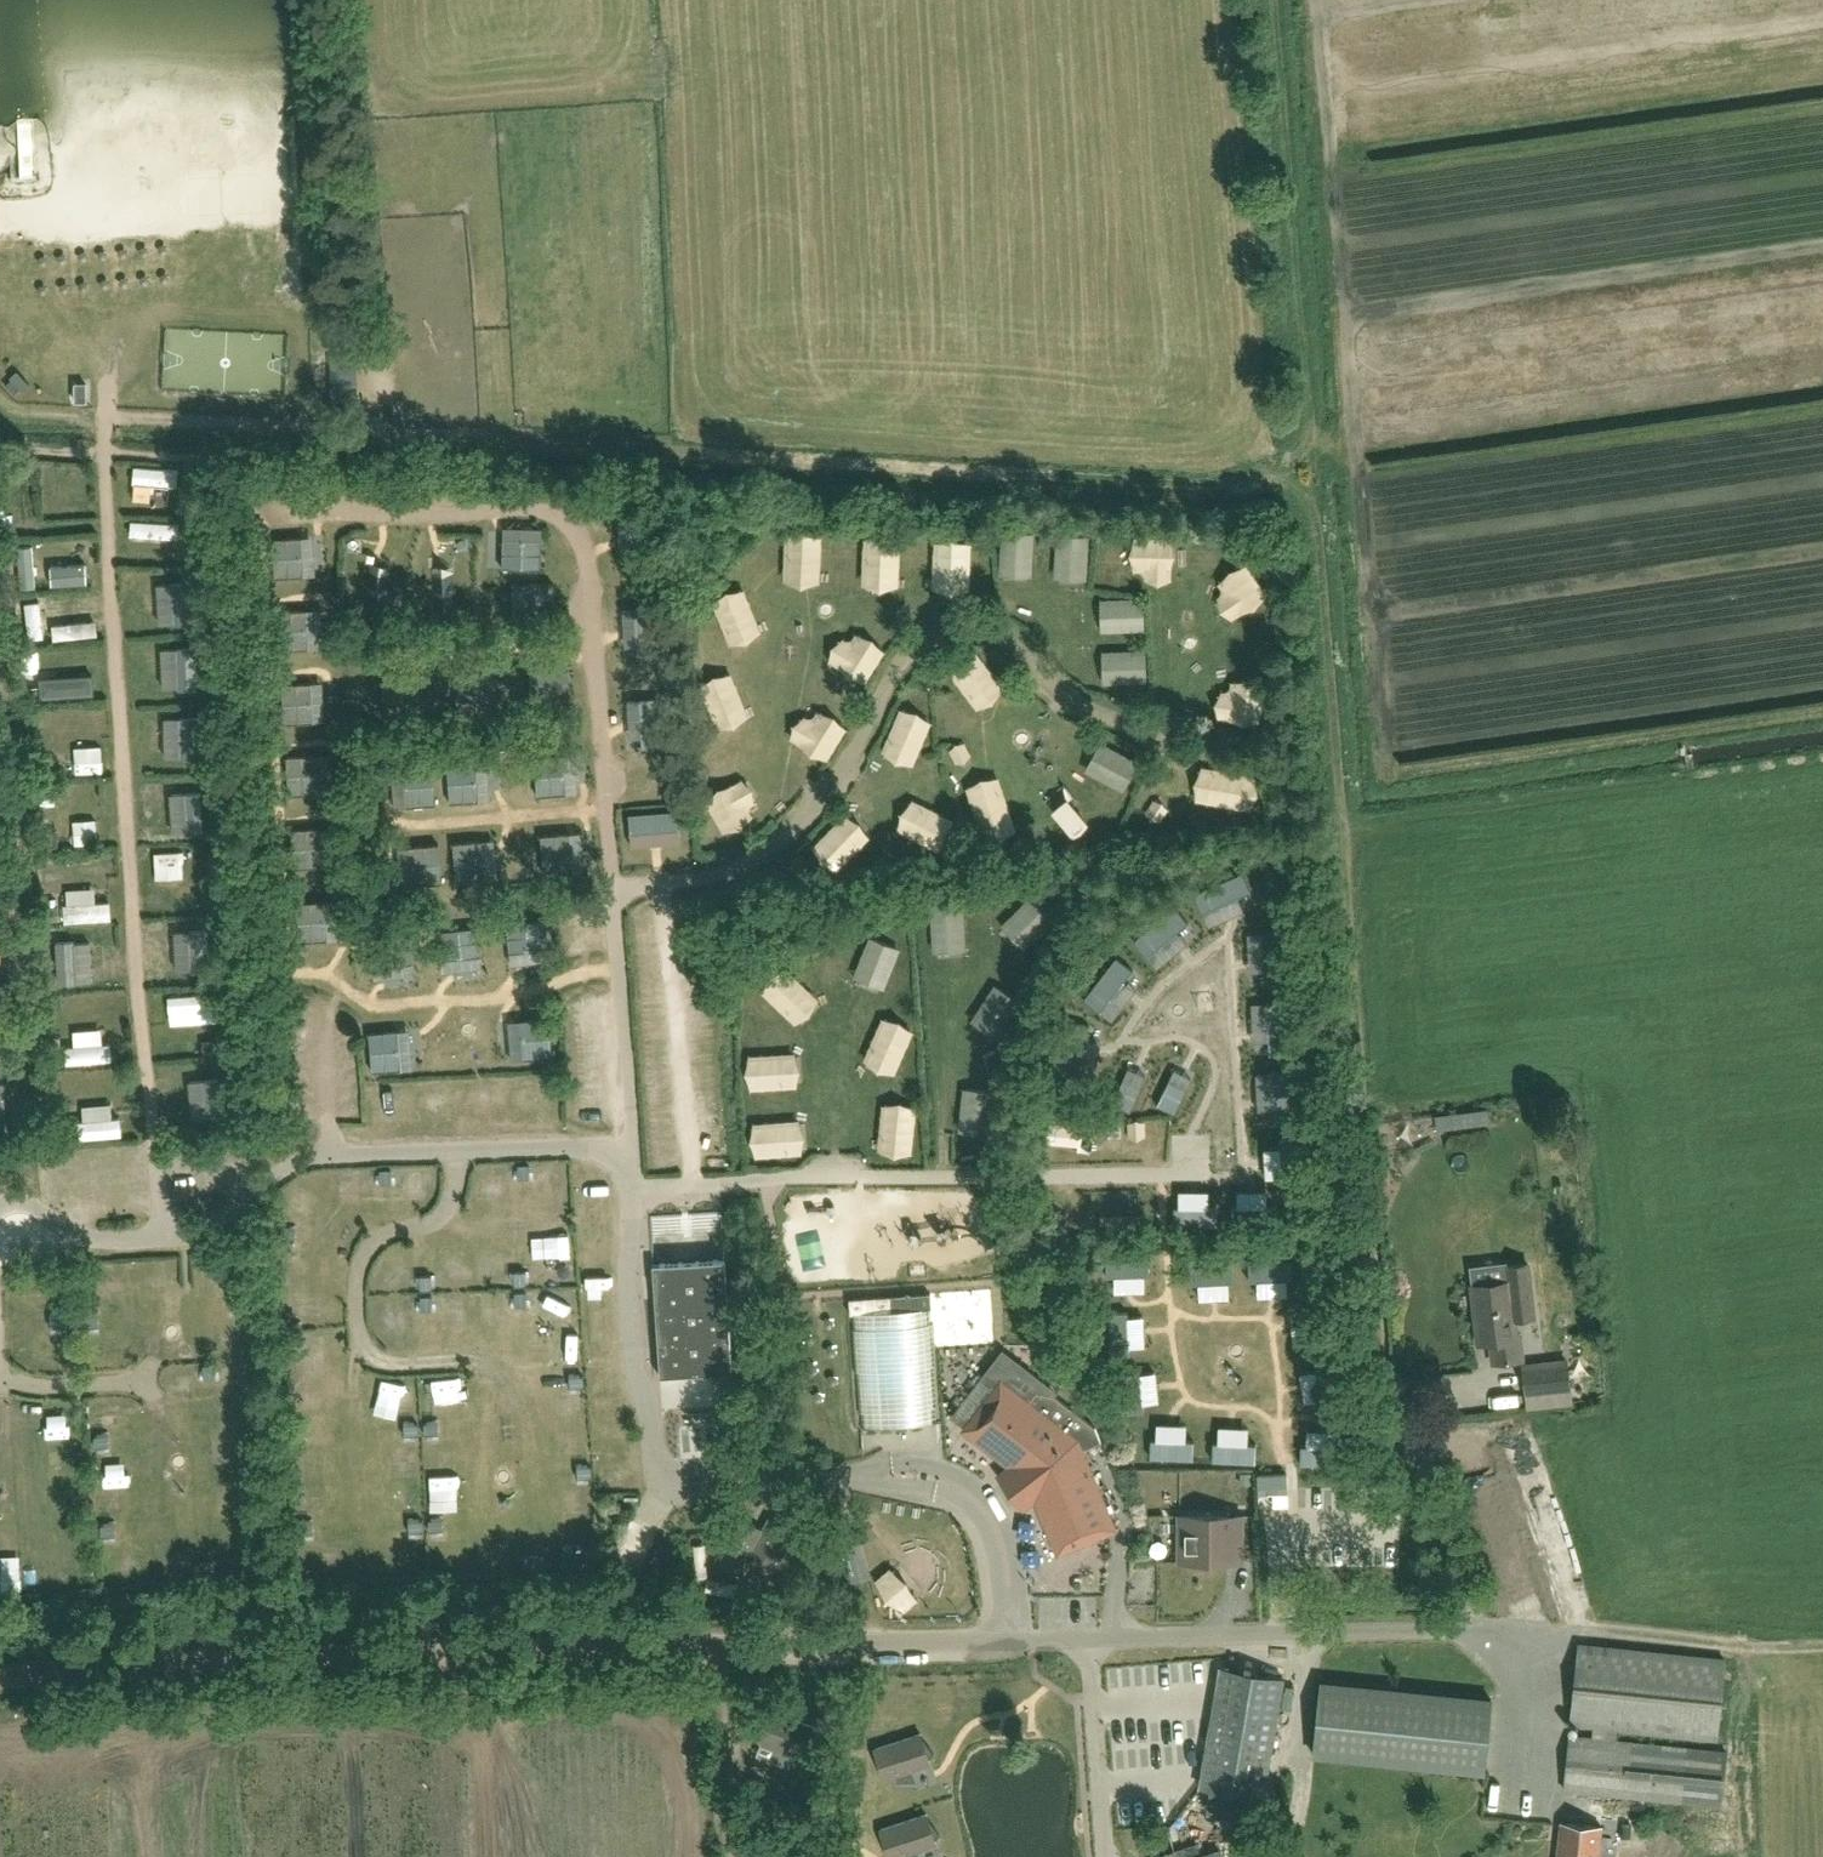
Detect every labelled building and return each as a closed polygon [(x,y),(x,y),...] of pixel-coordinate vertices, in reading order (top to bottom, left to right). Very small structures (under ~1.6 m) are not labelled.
[(325,357),(325,395),(350,395),(350,356),(325,357)] [(126,466),(126,484),(171,484),(171,466),(126,466)] [(124,535),(171,535),(171,520),(124,519),(124,535)] [(494,566),(535,568),(537,527),(497,524),(494,566)] [(1028,575),(1029,530),(996,530),(995,574),(1028,575)] [(779,582),(816,583),(816,532),(780,531),(779,582)] [(1083,578),(1084,533),(1050,532),(1050,577),(1083,578)] [(268,575),(322,572),(320,534),(265,537),(268,575)] [(857,585),(894,586),(895,535),(857,535),(857,585)] [(1167,578),(1167,535),(1125,535),(1125,578),(1167,578)] [(965,538),(928,538),(928,589),(965,589),(965,538)] [(1245,563),(1206,576),(1219,615),(1258,602),(1245,563)] [(435,608),(455,606),(453,572),(433,574),(435,608)] [(152,579),(151,620),(187,621),(189,580),(152,579)] [(503,618),(547,619),(548,582),(504,581),(503,618)] [(708,594),(723,644),(755,634),(741,584),(708,594)] [(1094,631),(1139,629),(1138,596),(1093,598),(1094,631)] [(307,608),(271,610),(273,646),(309,644),(307,608)] [(64,638),(63,610),(39,611),(40,625),(29,625),(30,639),(64,638)] [(847,624),(821,657),(857,684),(882,650),(847,624)] [(155,688),(191,687),(189,644),(153,646),(155,688)] [(942,665),(969,708),(998,690),(971,647),(942,665)] [(1141,680),(1140,648),(1095,650),(1096,682),(1141,680)] [(566,708),(566,668),(524,669),(524,708),(566,708)] [(726,669),(694,682),(713,729),(745,716),(726,669)] [(451,671),(451,711),(489,711),(490,672),(451,671)] [(32,676),(34,696),(88,693),(87,673),(32,676)] [(377,710),(415,714),(419,680),(399,677),(398,688),(379,686),(377,710)] [(320,681),(276,683),(277,721),(322,719),(320,681)] [(808,702),(783,737),(819,762),(844,727),(808,702)] [(876,753),(909,766),(927,718),(895,705),(876,753)] [(158,716),(157,757),(192,757),(192,716),(158,716)] [(1090,742),(1080,773),(1121,786),(1131,755),(1090,742)] [(71,745),(71,771),(101,771),(101,745),(71,745)] [(282,792),(321,789),(319,752),(280,754),(282,792)] [(582,753),(528,755),(530,793),(584,791),(582,753)] [(494,760),(440,762),(442,799),(495,797),(494,760)] [(426,764),(397,766),(399,803),(428,801),(426,764)] [(1246,809),(1252,775),(1192,764),(1186,798),(1246,809)] [(994,772),(960,784),(980,841),(1014,829),(994,772)] [(718,832),(755,815),(736,777),(699,795),(718,832)] [(161,801),(189,822),(198,809),(170,789),(161,801)] [(1069,835),(1083,820),(1057,795),(1042,810),(1069,835)] [(901,798),(890,831),(941,849),(952,816),(901,798)] [(673,841),(671,808),(620,812),(623,845),(673,841)] [(830,872),(865,836),(841,812),(805,847),(830,872)] [(70,841),(97,839),(96,818),(69,819),(70,841)] [(284,828),(289,866),(320,862),(318,845),(323,844),(320,823),(284,828)] [(535,833),(537,872),(577,870),(575,831),(535,833)] [(447,841),(448,877),(502,875),(501,839),(447,841)] [(405,881),(437,879),(435,842),(404,844),(405,881)] [(403,878),(401,845),(393,845),(394,879),(403,878)] [(151,851),(151,877),(182,877),(182,851),(151,851)] [(1200,921),(1233,914),(1229,895),(1244,892),(1240,875),(1192,886),(1200,921)] [(92,900),(91,886),(59,888),(60,921),(109,918),(108,899),(92,900)] [(1019,948),(1052,914),(1029,891),(996,925),(1019,948)] [(290,901),(292,937),(337,934),(335,899),(290,901)] [(1181,942),(1171,930),(1182,920),(1169,904),(1128,938),(1152,967),(1181,942)] [(926,907),(928,950),(962,949),(959,905),(926,907)] [(499,921),(502,961),(543,958),(540,919),(499,921)] [(199,937),(199,922),(156,924),(157,939),(199,937)] [(470,924),(430,931),(438,977),(478,970),(470,924)] [(388,983),(408,981),(405,932),(363,935),(367,980),(388,979),(388,983)] [(848,976),(879,989),(896,947),(865,935),(848,976)] [(1120,998),(1109,991),(1127,965),(1109,953),(1077,998),(1106,1018),(1120,998)] [(778,964),(756,989),(791,1021),(814,997),(778,964)] [(964,1022),(988,1036),(1012,995),(988,981),(964,1022)] [(222,991),(162,993),(163,1022),(223,1020),(222,991)] [(874,1015),(859,1065),(893,1075),(907,1025),(874,1015)] [(509,1054),(545,1052),(543,1016),(507,1018),(509,1054)] [(1081,1038),(1083,1025),(1062,1020),(1052,1069),(1089,1077),(1096,1041),(1081,1038)] [(420,1066),(418,1028),(361,1030),(363,1068),(420,1066)] [(98,1031),(68,1031),(68,1042),(98,1042),(98,1031)] [(61,1062),(110,1059),(109,1042),(60,1045),(61,1062)] [(741,1088),(793,1086),(791,1051),(740,1053),(741,1088)] [(1121,1065),(1117,1078),(1138,1084),(1141,1071),(1121,1065)] [(1116,1078),(1105,1102),(1124,1111),(1135,1087),(1116,1078)] [(1168,1111),(1180,1089),(1162,1079),(1150,1102),(1168,1111)] [(957,1088),(959,1129),(982,1128),(980,1087),(957,1088)] [(913,1104),(879,1100),(872,1151),(907,1155),(913,1104)] [(68,1119),(69,1138),(119,1135),(118,1115),(106,1115),(106,1103),(77,1104),(77,1119),(68,1119)] [(1483,1109),(1432,1112),(1433,1127),(1484,1124),(1483,1109)] [(746,1156),(797,1154),(795,1118),(744,1121),(746,1156)] [(1037,1141),(1072,1141),(1072,1121),(1038,1120),(1037,1141)] [(411,1174),(412,1192),(433,1191),(432,1173),(411,1174)] [(274,1253),(274,1276),(302,1277),(302,1253),(274,1253)] [(725,1259),(653,1264),(660,1376),(732,1372),(725,1259)] [(1493,1363),(1522,1360),(1519,1332),(1516,1333),(1514,1319),(1534,1317),(1529,1263),(1506,1266),(1508,1280),(1471,1284),(1477,1343),(1490,1341),(1493,1363)] [(23,1303),(38,1302),(36,1281),(21,1282),(23,1303)] [(1130,1281),(1130,1300),(1175,1299),(1174,1281),(1130,1281)] [(1206,1315),(1252,1311),(1250,1293),(1204,1297),(1206,1315)] [(574,1294),(549,1295),(550,1321),(575,1320),(574,1294)] [(894,1296),(849,1299),(850,1314),(854,1314),(862,1428),(936,1423),(935,1408),(937,1408),(932,1321),(930,1321),(929,1308),(930,1308),(929,1294),(894,1296)] [(1135,1341),(1178,1330),(1173,1312),(1130,1324),(1135,1341)] [(1569,1358),(1522,1363),(1526,1397),(1573,1391),(1569,1358)] [(965,1428),(965,1429),(1001,1457),(1006,1454),(1019,1464),(1007,1473),(1017,1486),(1027,1499),(1039,1490),(1045,1504),(1041,1509),(1058,1551),(1113,1528),(1080,1450),(1101,1441),(1095,1427),(1054,1395),(1053,1395),(1036,1391),(1027,1403),(1000,1382),(965,1428)] [(27,1402),(29,1428),(64,1427),(63,1400),(27,1402)] [(1241,1561),(1241,1515),(1180,1515),(1180,1561),(1241,1561)] [(775,1568),(794,1530),(769,1517),(764,1528),(740,1516),(720,1554),(745,1566),(751,1555),(775,1568)] [(869,1576),(859,1541),(838,1548),(847,1583),(869,1576)] [(887,1565),(867,1581),(893,1615),(913,1599),(887,1565)] [(1717,1738),(1725,1659),(1580,1644),(1572,1723),(1594,1725),(1592,1737),(1569,1734),(1564,1788),(1721,1803),(1726,1749),(1616,1739),(1616,1727),(1717,1738)] [(1221,1668),(1201,1787),(1263,1798),(1283,1678),(1221,1668)] [(1492,1699),(1321,1682),(1314,1755),(1484,1773),(1492,1699)] [(805,1757),(816,1727),(771,1710),(759,1740),(805,1757)] [(933,1754),(922,1739),(921,1734),(875,1749),(884,1779),(896,1776),(897,1780),(914,1780),(911,1770),(931,1764),(929,1758),(933,1754)] [(934,1839),(939,1835),(928,1819),(926,1814),(880,1829),(889,1856),(899,1856),(901,1856),(902,1856),(919,1856),(917,1851),(936,1845),(934,1839)] [(1601,1826),(1560,1822),(1557,1856),(1598,1856),(1601,1826)] [(1220,1850),(1200,1856),(1197,1844),(1155,1856),(1223,1856),(1220,1850)]
